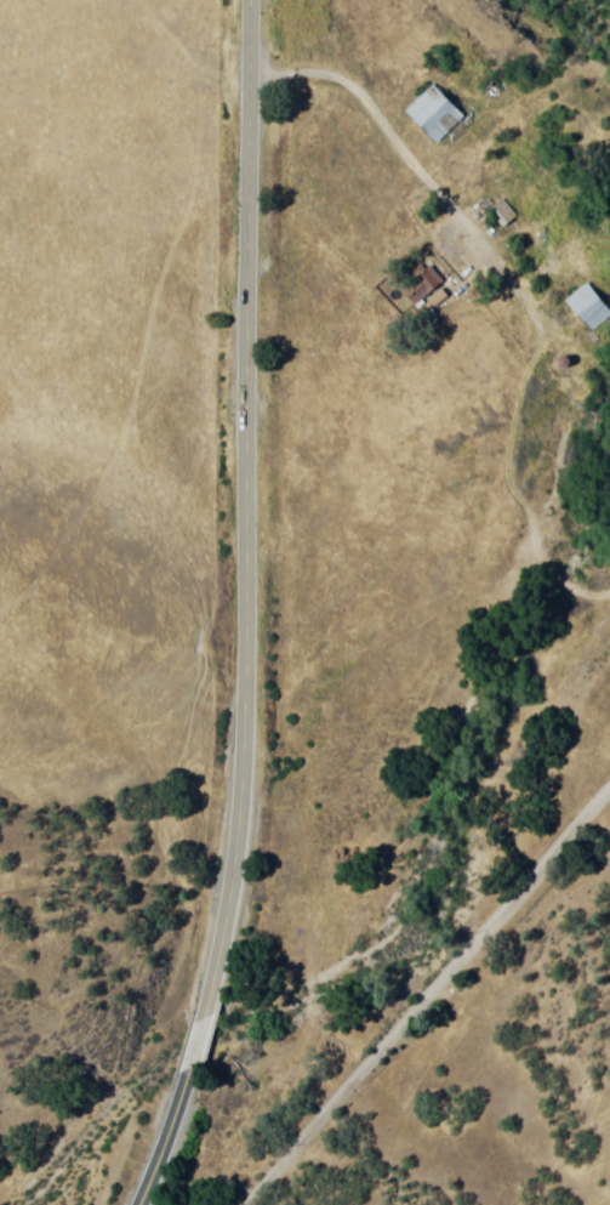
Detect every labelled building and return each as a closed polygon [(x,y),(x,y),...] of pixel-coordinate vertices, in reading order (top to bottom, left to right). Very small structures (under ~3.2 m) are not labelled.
[(435,87),(463,120),(432,147),(404,115),(435,87)] [(506,203),(518,217),(501,232),(489,217),(506,203)] [(588,283),(609,307),(609,324),(597,336),(566,302),(588,283)]
